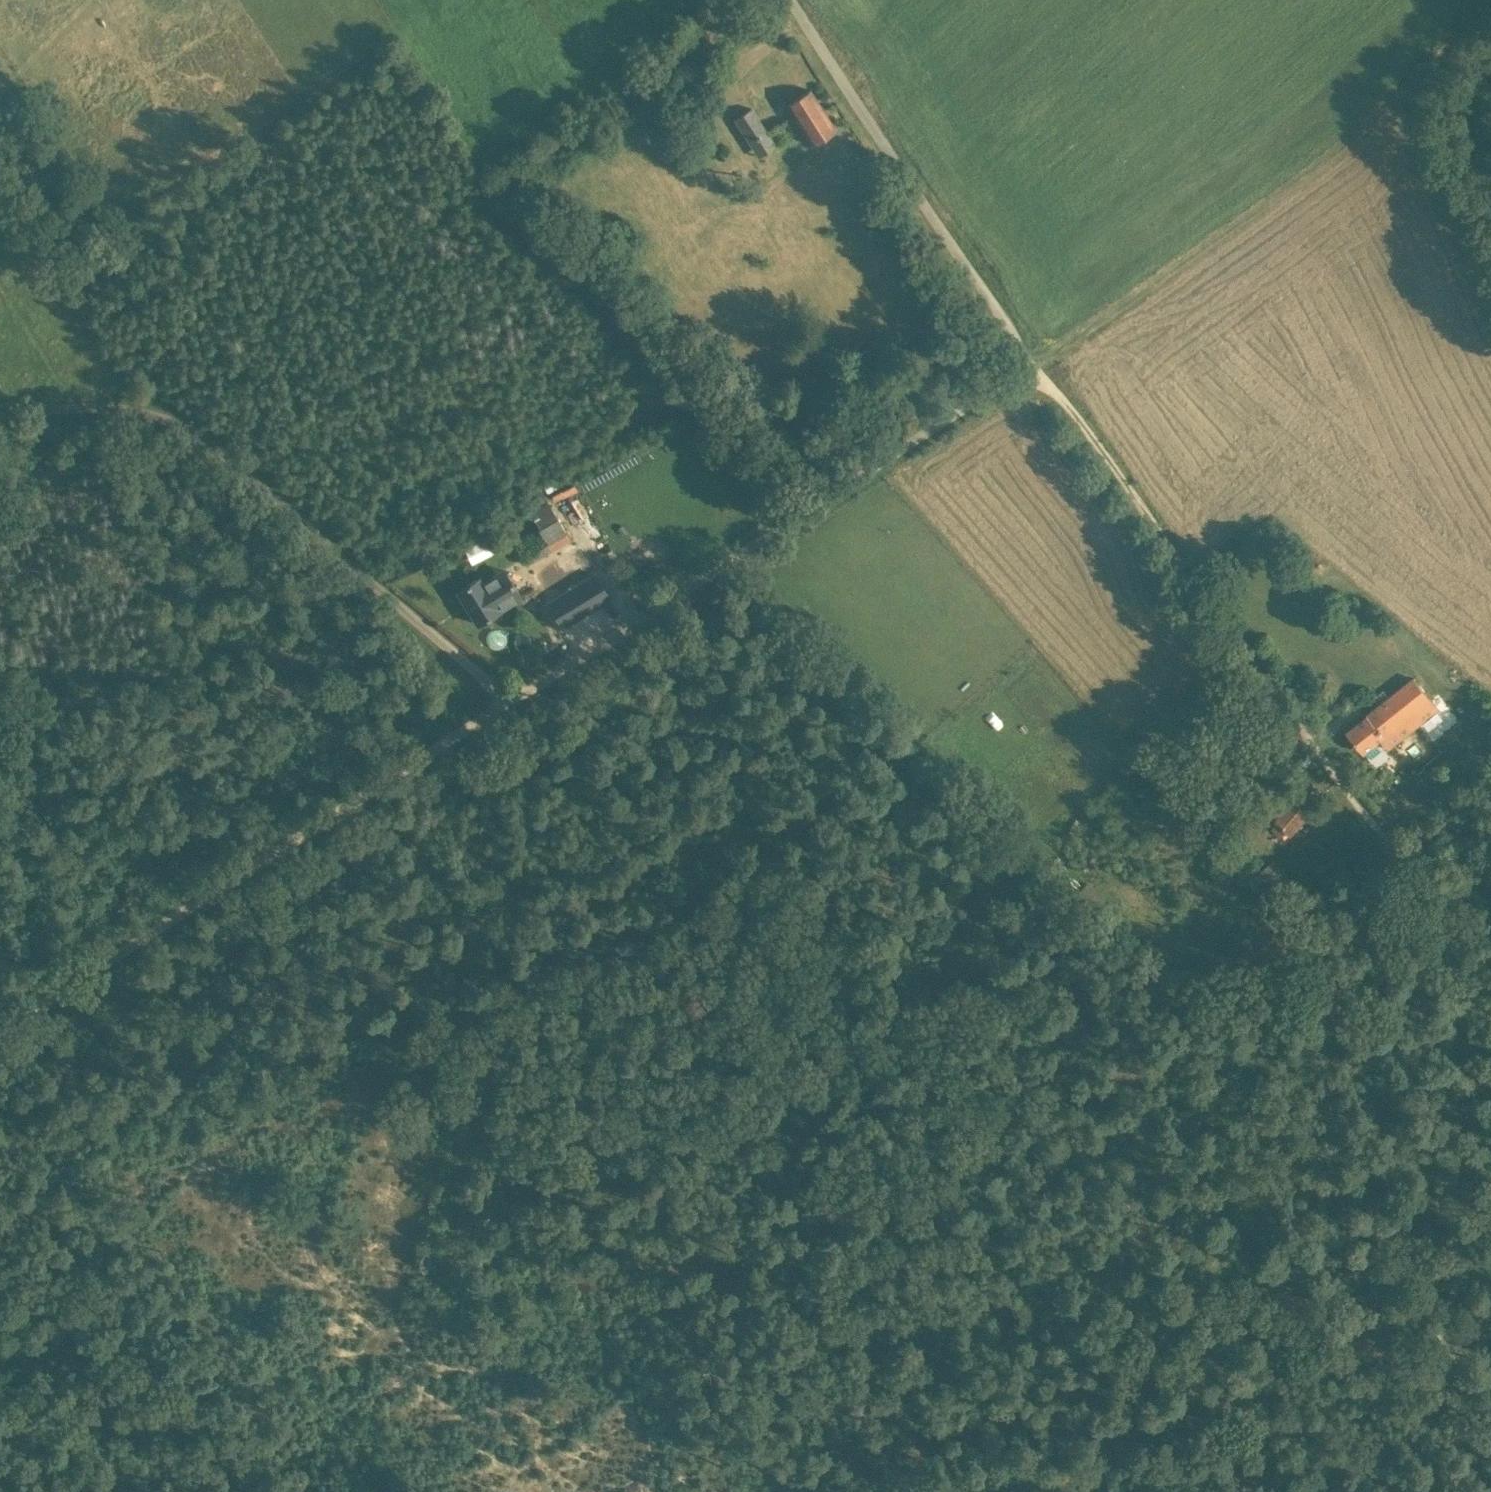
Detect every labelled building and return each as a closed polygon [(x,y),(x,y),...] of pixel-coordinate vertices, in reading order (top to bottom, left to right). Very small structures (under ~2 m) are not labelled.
[(787,103),(813,144),(837,129),(811,88),(787,103)] [(751,142),(768,130),(752,106),(735,117),(751,142)] [(548,498),(529,510),(553,548),(572,536),(548,498)] [(542,571),(570,618),(593,603),(565,557),(542,571)] [(499,609),(519,597),(503,572),(485,583),(480,576),(458,589),(479,623),(500,610),(499,609)] [(1365,751),(1382,738),(1388,733),(1394,742),(1438,707),(1415,677),(1348,730),(1365,751)] [(1295,802),(1279,820),(1291,831),(1307,813),(1295,802)] [(1281,836),(1286,830),(1277,822),(1272,828),(1281,836)] [(1296,880),(1275,857),(1257,873),(1277,896),(1296,880)]
